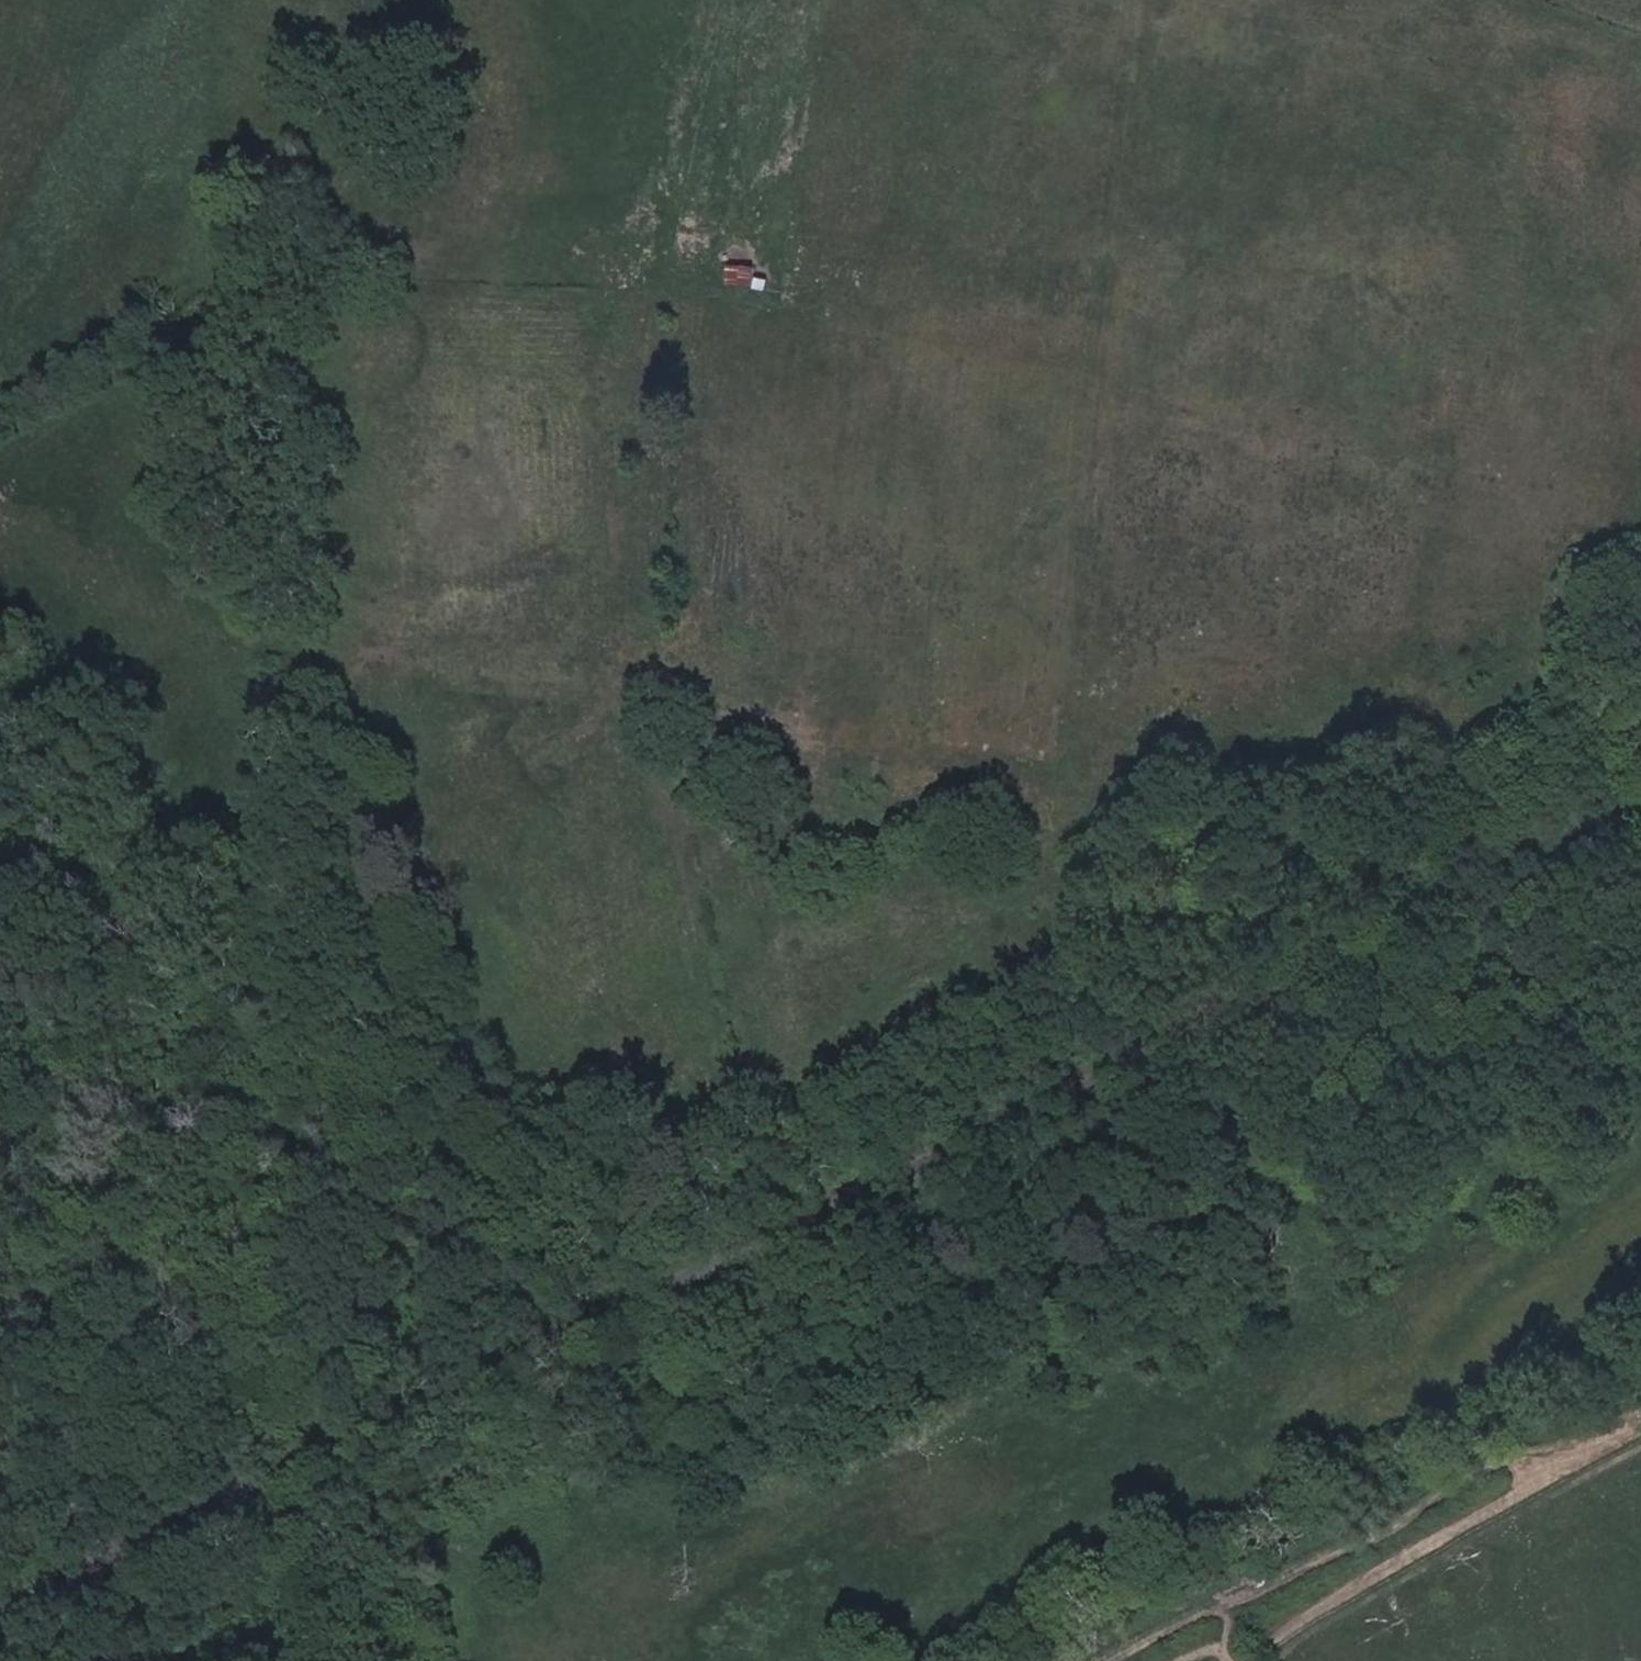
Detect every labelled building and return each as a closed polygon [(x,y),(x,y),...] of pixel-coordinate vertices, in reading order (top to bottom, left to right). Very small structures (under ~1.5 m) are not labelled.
[(759,265),(731,262),(729,281),(758,284),(759,265)]
